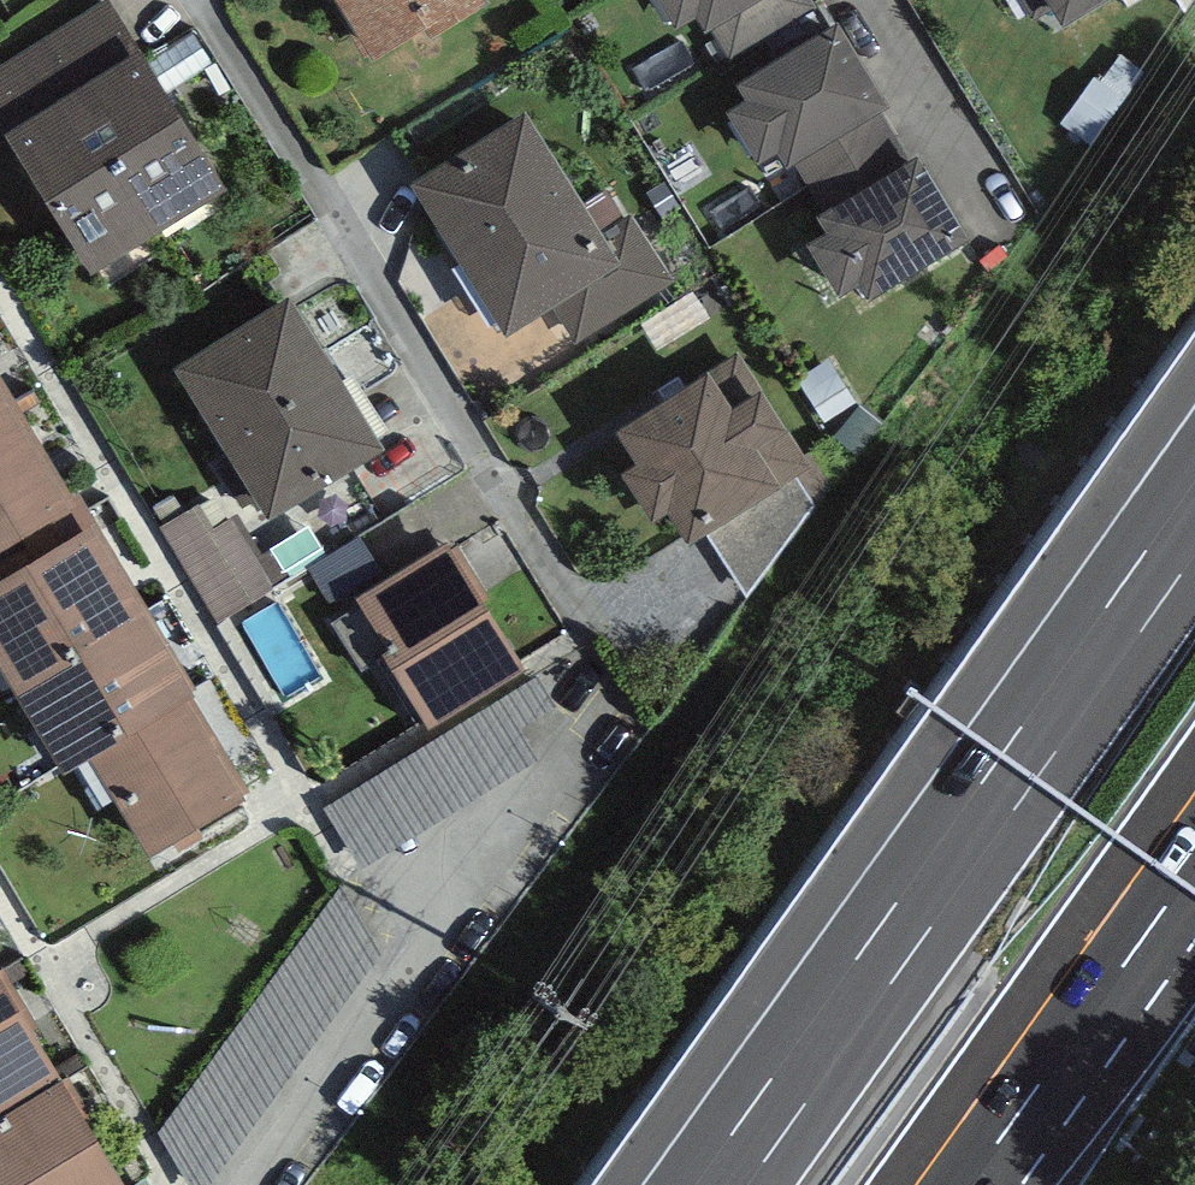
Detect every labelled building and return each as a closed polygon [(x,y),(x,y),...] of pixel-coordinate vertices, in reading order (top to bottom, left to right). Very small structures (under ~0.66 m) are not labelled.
[(14,127),(9,119),(135,39),(110,0),(99,0),(0,63),(0,116),(9,130),(14,127)] [(367,51),(426,14),(431,22),(467,0),(334,0),(367,51)] [(676,18),(696,6),(704,20),(709,17),(729,50),(813,0),(665,0),(676,18)] [(1032,13),(1057,0),(1064,14),(1089,0),(1025,0),(1032,13)] [(839,11),(737,73),(748,92),(730,103),(760,153),(779,141),(788,156),(793,153),(880,100),(889,94),(839,11)] [(135,39),(9,119),(14,127),(96,262),(227,180),(135,39)] [(909,151),(880,100),(793,153),(822,202),(909,151)] [(527,101),(413,172),(508,323),(550,297),(622,252),(606,227),(527,101)] [(822,202),(818,204),(829,222),(809,233),(840,284),(862,271),(870,285),(970,227),(921,144),(909,151),(822,202)] [(633,210),(606,227),(622,252),(550,297),(577,338),(675,276),(633,210)] [(291,285),(174,357),(269,508),(386,437),(291,285)] [(709,362),(619,419),(641,453),(625,463),(654,509),(670,499),(690,531),(772,479),(774,483),(811,459),(787,421),(791,418),(763,375),(758,378),(740,348),(712,366),(709,362)] [(83,520),(0,380),(0,569),(83,520)] [(218,617),(288,574),(270,545),(262,550),(237,510),(214,524),(199,501),(161,524),(218,617)] [(92,746),(184,690),(194,685),(93,515),(83,520),(0,569),(0,657),(62,763),(92,746)] [(447,535),(356,590),(385,638),(382,640),(429,717),(523,660),(447,535)] [(520,723),(556,701),(538,671),(325,803),(363,864),(540,755),(520,723)] [(241,789),(184,690),(92,746),(148,842),(241,789)] [(342,882),(159,1130),(195,1184),(206,1184),(383,950),(342,882)] [(57,1066),(0,972),(0,1100),(57,1066)] [(0,1108),(0,1182),(2,1184),(128,1184),(61,1072),(0,1108)]
